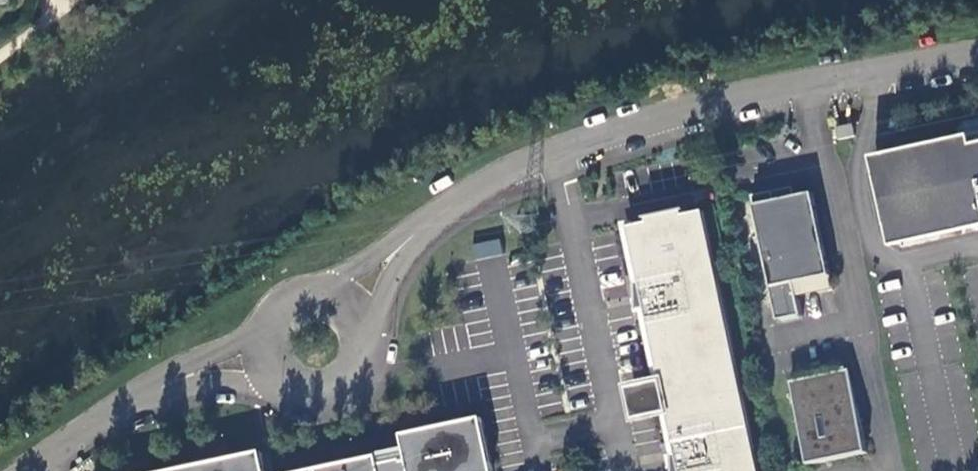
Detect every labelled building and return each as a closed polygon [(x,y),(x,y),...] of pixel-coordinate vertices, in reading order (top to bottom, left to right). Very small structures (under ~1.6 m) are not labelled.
[(964,143),(977,139),(977,142),(977,120),(970,121),(961,131),(964,143)] [(861,136),(859,124),(842,127),(844,139),(861,136)] [(977,139),(964,143),(879,162),(896,244),(977,226),(977,142),(977,139)] [(831,274),(814,192),(777,200),(775,191),(755,195),(781,320),(804,316),(797,283),(831,274)] [(707,212),(689,216),(688,211),(651,220),(652,223),(634,228),(644,282),(640,283),(643,313),(651,312),(662,378),(630,387),(636,420),(669,415),(682,456),(676,456),(677,470),(763,470),(707,212)] [(499,239),(470,243),(473,258),(501,254),(499,239)] [(853,369),(795,381),(812,464),(871,452),(853,369)] [(346,466),(347,470),(497,470),(488,418),(438,429),(407,436),(412,459),(384,466),(382,458),(346,466)] [(266,455),(262,456),(201,469),(192,470),(270,470),(266,455)]
